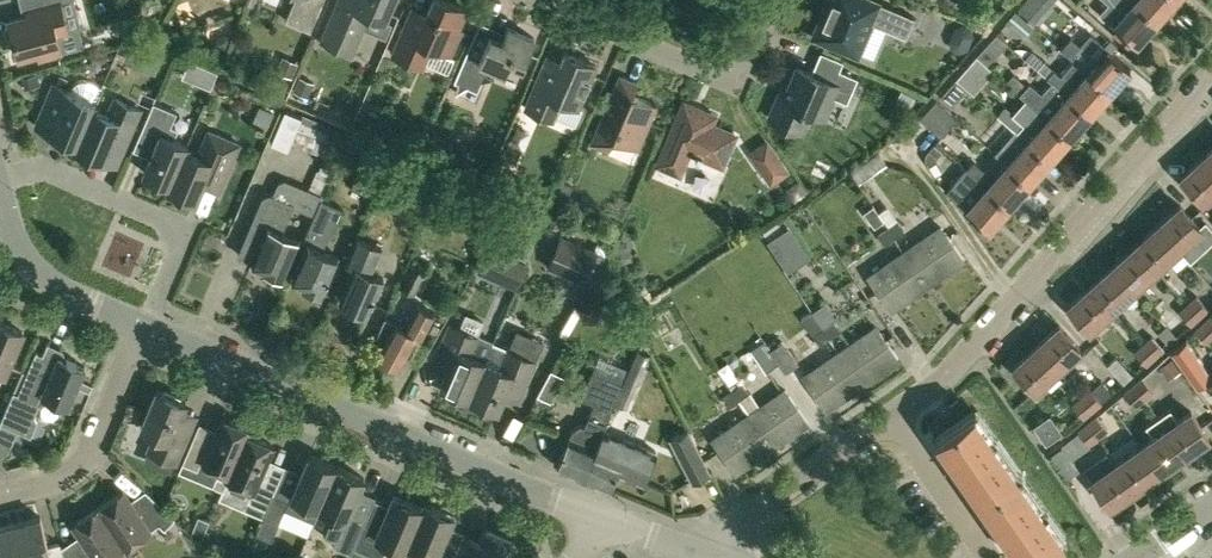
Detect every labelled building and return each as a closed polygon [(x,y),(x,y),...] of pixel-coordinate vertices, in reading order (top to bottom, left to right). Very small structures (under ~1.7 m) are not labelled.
[(10,19),(20,56),(39,51),(40,57),(61,51),(83,45),(77,23),(79,23),(73,0),(44,0),(45,3),(27,8),(29,14),(10,19)] [(286,19),(310,29),(322,0),(293,0),(286,19)] [(321,39),(351,52),(368,11),(384,18),(392,0),(338,0),(321,39)] [(392,52),(422,65),(432,44),(451,52),(461,28),(458,26),(466,8),(448,0),(432,0),(422,23),(408,16),(392,52)] [(859,52),(872,21),(906,36),(915,16),(878,0),(827,0),(824,6),(831,9),(818,38),(836,46),(837,43),(859,52)] [(1017,9),(1033,23),(1054,0),(1025,0),(1017,9)] [(1102,12),(1136,42),(1147,30),(1150,33),(1160,22),(1156,19),(1157,19),(1136,0),(1112,0),(1102,12)] [(1157,19),(1167,7),(1172,11),(1182,0),(1136,0),(1157,19)] [(1017,32),(1027,20),(1015,10),(1005,22),(1017,32)] [(490,73),(493,66),(505,71),(511,59),(523,64),(535,37),(508,25),(502,38),(477,27),(462,62),(466,64),(455,90),(494,74),(490,73)] [(1110,90),(1131,66),(1091,31),(1080,43),(1071,35),(1062,46),(1073,56),(1072,58),(1078,63),(1110,90)] [(978,54),(989,64),(1008,42),(997,32),(978,54)] [(144,42),(132,37),(124,57),(136,62),(144,42)] [(539,74),(525,106),(550,117),(555,115),(575,123),(582,107),(578,105),(585,89),(591,86),(589,80),(596,63),(565,50),(561,60),(547,54),(539,74)] [(292,77),(299,61),(282,54),(275,70),(292,77)] [(989,64),(978,54),(957,77),(968,87),(969,88),(975,93),(995,70),(989,64)] [(1078,63),(1072,58),(1060,72),(1044,57),(1036,66),(1050,79),(1050,78),(1089,114),(1110,90),(1078,63)] [(206,66),(199,83),(208,86),(215,69),(206,66)] [(779,94),(769,116),(780,121),(781,124),(789,127),(792,126),(803,131),(811,111),(819,115),(826,99),(831,101),(833,96),(847,101),(858,76),(837,68),(832,81),(797,66),(784,97),(779,94)] [(29,72),(21,74),(23,81),(25,86),(35,83),(41,82),(39,78),(37,70),(29,72)] [(1029,80),(1026,83),(1012,70),(1005,78),(1046,115),(1069,136),(1089,114),(1050,78),(1050,79),(1040,89),(1029,80)] [(299,91),(308,95),(314,79),(299,73),(293,89),(299,91)] [(620,73),(591,141),(609,149),(613,138),(638,147),(657,103),(633,93),(638,81),(620,73)] [(949,111),(969,88),(957,77),(937,100),(947,109),(949,111)] [(54,84),(48,99),(37,125),(64,137),(66,133),(78,139),(93,105),(94,106),(102,86),(88,80),(83,79),(79,80),(75,83),(72,86),(70,91),(54,84)] [(897,102),(909,108),(915,97),(902,90),(897,102)] [(88,152),(103,158),(116,164),(140,108),(115,97),(109,112),(94,106),(93,105),(78,139),(76,143),(89,148),(88,152)] [(185,147),(186,147),(188,143),(174,137),(178,127),(171,124),(177,110),(153,100),(141,129),(156,135),(158,139),(144,171),(169,182),(170,182),(185,147)] [(931,127),(947,109),(937,100),(921,118),(931,127)] [(684,101),(658,163),(680,172),(689,150),(697,153),(695,156),(700,158),(701,155),(722,164),(735,133),(711,123),(715,114),(684,101)] [(1025,121),(1014,112),(1004,103),(996,112),(1015,129),(1049,159),(1069,136),(1046,115),(1036,127),(1026,119),(1025,121)] [(274,112),(261,106),(254,121),(267,127),(274,112)] [(378,118),(380,113),(374,111),(367,107),(362,118),(373,123),(375,124),(378,118)] [(301,115),(285,108),(271,142),(288,149),(292,141),(338,160),(348,132),(302,114),(301,115)] [(957,118),(949,111),(947,109),(931,127),(941,136),(957,118)] [(201,182),(219,190),(239,142),(209,129),(198,153),(186,147),(185,147),(170,182),(169,182),(168,186),(195,198),(201,182)] [(1029,182),(1049,159),(1015,129),(995,152),(1006,161),(1029,182)] [(945,148),(936,140),(928,149),(937,157),(945,148)] [(1204,155),(1211,163),(1211,147),(1204,155)] [(389,157),(367,148),(350,188),(373,197),(377,187),(390,157),(389,157)] [(878,151),(852,170),(860,181),(887,163),(878,151)] [(1211,189),(1211,163),(1204,155),(1181,175),(1202,198),(1211,189)] [(1006,161),(994,175),(973,157),(965,165),(966,166),(965,166),(986,184),(1009,205),(1029,182),(1006,161)] [(779,158),(763,169),(771,180),(787,169),(779,158)] [(989,227),(1009,205),(986,184),(965,166),(946,188),(966,206),(966,207),(989,227)] [(314,212),(322,195),(322,194),(284,178),(278,181),(273,194),(269,193),(263,195),(239,253),(253,259),(252,261),(283,274),(298,237),(281,230),(292,203),(314,212)] [(565,200),(573,184),(563,179),(555,195),(565,200)] [(338,253),(322,246),(330,227),(332,228),(342,204),(322,195),(314,212),(304,239),(307,240),(291,278),(305,284),(307,289),(314,292),(319,290),(322,291),(338,253)] [(1179,246),(1201,226),(1180,203),(1158,223),(1179,246)] [(884,220),(873,204),(863,211),(874,227),(884,220)] [(887,226),(894,236),(905,228),(898,219),(887,226)] [(1156,266),(1179,246),(1158,223),(1135,243),(1156,266)] [(926,282),(963,256),(942,225),(905,250),(926,282)] [(766,237),(786,268),(804,256),(784,226),(766,237)] [(883,244),(894,236),(887,226),(876,234),(883,244)] [(598,246),(563,232),(550,262),(584,277),(598,246)] [(363,310),(368,312),(383,276),(370,270),(381,246),(357,236),(346,260),(355,263),(339,300),(350,304),(352,309),(359,312),(363,310)] [(1134,287),(1156,266),(1135,243),(1113,263),(1134,287)] [(489,244),(479,268),(516,284),(526,260),(489,244)] [(889,307),(926,282),(905,250),(868,276),(889,307)] [(413,294),(426,270),(418,266),(411,262),(400,282),(398,286),(413,294)] [(1111,307),(1134,287),(1113,263),(1090,284),(1111,307)] [(1089,327),(1111,307),(1090,284),(1068,304),(1089,327)] [(1187,302),(1199,315),(1207,307),(1196,294),(1187,302)] [(1190,323),(1199,315),(1187,302),(1178,310),(1190,323)] [(376,335),(384,339),(377,352),(380,354),(381,357),(387,360),(391,359),(400,364),(417,332),(420,333),(432,310),(418,303),(406,326),(394,320),(385,315),(376,335)] [(821,304),(812,311),(829,335),(839,329),(821,304)] [(810,309),(800,316),(819,342),(829,335),(812,311),(810,309)] [(4,373),(23,330),(0,320),(0,371),(4,373)] [(1211,335),(1211,329),(1204,320),(1195,328),(1206,341),(1211,335)] [(479,335),(450,322),(435,358),(449,364),(441,383),(469,396),(485,358),(472,352),(479,335)] [(1057,367),(1080,346),(1059,323),(1036,344),(1057,367)] [(1167,343),(1176,335),(1165,323),(1157,332),(1167,343)] [(877,326),(840,351),(862,382),(898,357),(877,326)] [(1143,342),(1154,355),(1163,347),(1152,334),(1143,342)] [(767,347),(778,363),(784,371),(796,363),(779,339),(767,347)] [(1197,386),(1211,376),(1211,375),(1187,339),(1171,350),(1197,386)] [(18,427),(32,432),(37,420),(35,413),(39,402),(50,398),(68,406),(85,365),(60,354),(63,347),(48,341),(43,352),(36,349),(18,392),(13,389),(0,419),(18,427)] [(497,408),(506,389),(520,395),(536,359),(493,341),(485,358),(469,396),(497,408)] [(778,363),(767,347),(763,342),(752,350),(767,371),(778,363)] [(1145,363),(1154,355),(1143,342),(1134,350),(1145,363)] [(1034,388),(1057,367),(1036,344),(1013,365),(1034,388)] [(638,347),(622,385),(615,401),(616,401),(616,400),(627,405),(647,358),(643,356),(645,351),(638,347)] [(825,407),(862,382),(840,351),(804,377),(825,407)] [(1106,365),(1122,383),(1131,375),(1115,357),(1106,365)] [(730,406),(740,398),(733,389),(731,390),(715,367),(707,373),(730,406)] [(565,378),(553,371),(546,384),(559,390),(565,378)] [(604,427),(605,428),(607,423),(606,422),(615,400),(615,401),(622,385),(591,371),(579,398),(593,404),(585,423),(582,421),(572,429),(557,465),(583,476),(604,427)] [(1133,384),(1144,397),(1153,390),(1142,377),(1133,384)] [(733,389),(740,398),(750,391),(743,382),(733,389)] [(1134,404),(1144,397),(1133,384),(1124,392),(1134,404)] [(197,413),(183,407),(186,400),(157,388),(141,425),(155,431),(147,449),(176,461),(197,413)] [(771,445),(807,419),(786,388),(749,414),(771,445)] [(1081,396),(1091,409),(1101,401),(1090,388),(1081,396)] [(1082,416),(1091,409),(1081,396),(1072,403),(1082,416)] [(974,409),(936,436),(981,500),(1019,473),(974,409)] [(1159,417),(1184,452),(1209,435),(1191,409),(1177,419),(1170,409),(1159,417)] [(1049,412),(1036,422),(1046,437),(1060,427),(1049,412)] [(734,470),(771,445),(749,414),(713,439),(734,470)] [(1086,422),(1097,435),(1106,428),(1096,415),(1086,422)] [(247,432),(250,427),(223,416),(213,438),(210,440),(194,433),(182,461),(197,468),(201,459),(220,467),(213,484),(223,488),(228,477),(247,432)] [(1154,434),(1141,443),(1159,470),(1184,452),(1159,417),(1147,425),(1154,434)] [(0,420),(0,443),(9,446),(18,427),(0,419),(0,420)] [(1088,443),(1097,435),(1086,422),(1077,430),(1088,443)] [(656,450),(605,428),(604,427),(583,476),(609,487),(617,469),(643,480),(656,450)] [(687,429),(671,437),(693,480),(709,471),(687,429)] [(273,443),(247,432),(228,477),(253,487),(248,499),(267,507),(273,492),(280,476),(265,469),(263,466),(273,443)] [(1134,487),(1159,470),(1141,443),(1116,460),(1134,487)] [(313,519),(319,507),(337,464),(309,453),(291,495),(290,494),(288,499),(273,492),(267,507),(256,532),(271,539),(285,507),(313,519)] [(1109,504),(1134,487),(1116,460),(1091,477),(1109,504)] [(351,552),(354,546),(368,513),(351,506),(364,476),(337,464),(319,507),(334,513),(324,535),(336,540),(334,545),(351,552)] [(981,500),(1021,557),(1034,557),(1064,537),(1019,473),(981,500)] [(98,506),(125,546),(159,522),(164,528),(175,517),(150,493),(140,503),(135,498),(131,501),(123,489),(98,506)] [(422,506),(394,494),(381,525),(366,519),(369,513),(368,513),(354,546),(381,557),(389,541),(406,548),(407,544),(407,543),(422,506)] [(454,554),(455,551),(440,545),(453,514),(424,502),(422,506),(407,543),(407,544),(423,550),(419,557),(452,557),(454,554)] [(125,546),(98,506),(73,523),(81,535),(77,537),(79,545),(62,549),(64,557),(106,557),(125,546)] [(62,549),(60,541),(48,544),(40,515),(15,521),(25,557),(64,557),(62,549)] [(191,532),(200,541),(209,519),(198,515),(191,532)] [(15,521),(0,525),(0,557),(25,557),(15,521)] [(513,540),(484,527),(470,557),(505,557),(513,540)]
